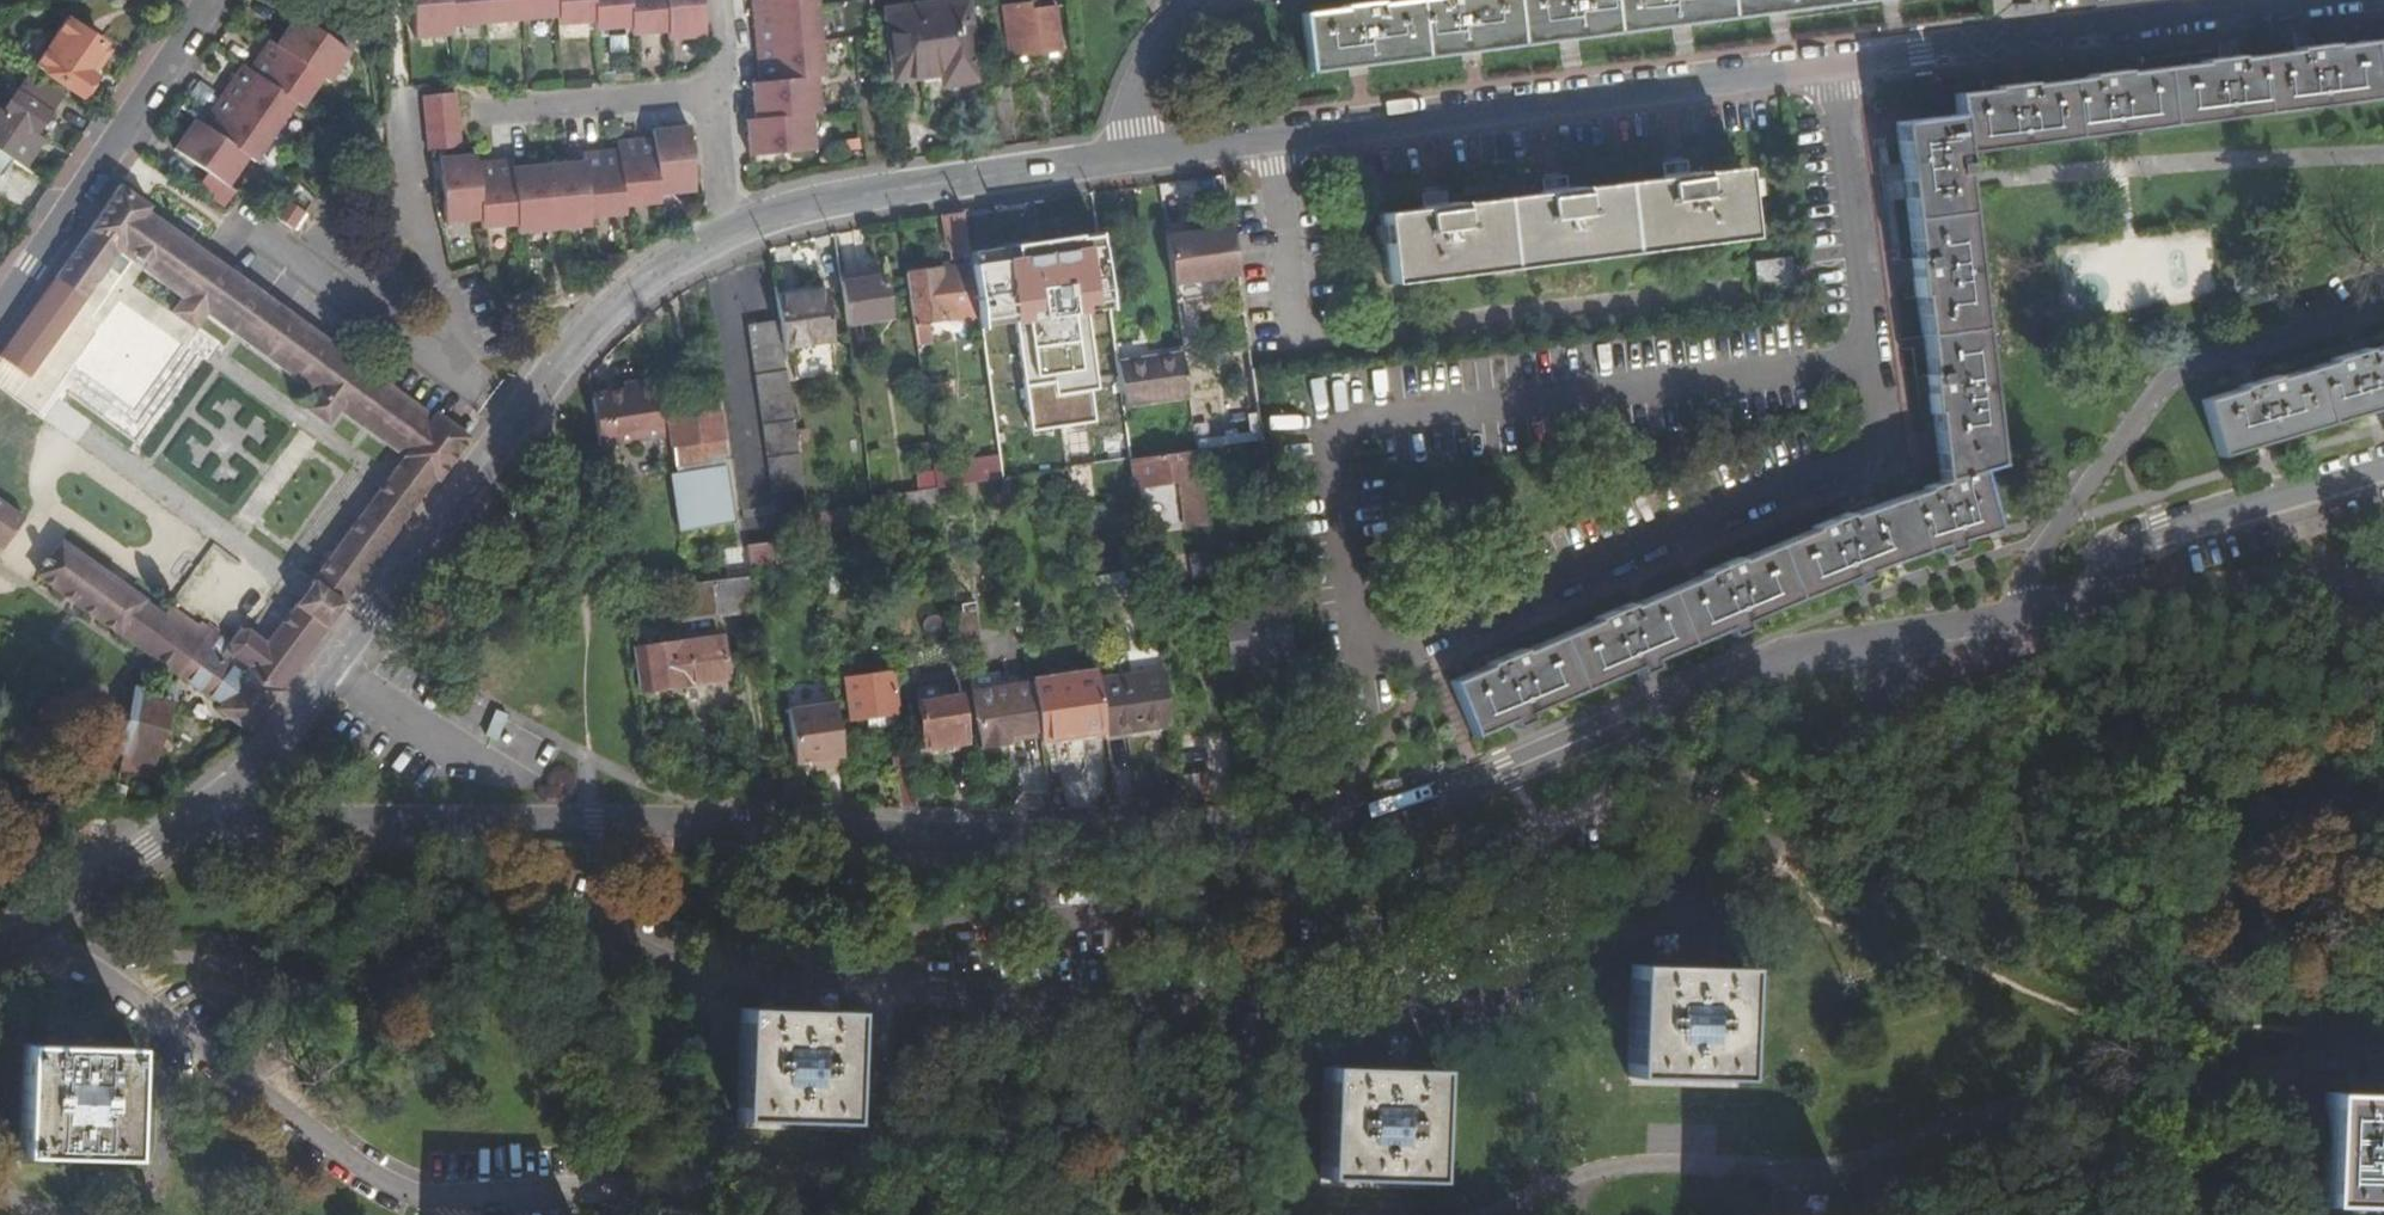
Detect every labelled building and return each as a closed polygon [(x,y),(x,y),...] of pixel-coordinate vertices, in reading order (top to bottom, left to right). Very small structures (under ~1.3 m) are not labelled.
[(415,36),(449,35),(449,24),(558,14),(559,23),(595,19),(596,28),(632,25),(632,33),(669,31),(669,39),(704,36),(701,8),(700,0),(411,0),(415,36)] [(753,27),(756,59),(758,80),(751,81),(753,98),(755,116),(746,117),(751,154),(782,151),(815,148),(811,111),(815,110),(820,110),(817,74),(826,73),(818,0),(750,0),(753,27)] [(1305,73),(1358,66),(1475,51),(1569,39),(1684,24),(1783,11),(1868,0),(1409,0),(1298,14),(1305,73)] [(1033,54),(1026,8),(1025,1),(1012,3),(1020,56),(1033,54)] [(894,82),(940,75),(942,86),(972,81),(959,3),(884,15),(894,82)] [(1052,5),(1026,8),(1033,54),(1059,49),(1052,5)] [(81,71),(98,47),(100,45),(63,20),(31,65),(77,98),(91,78),(90,77),(81,71)] [(199,189),(225,208),(235,195),(229,191),(250,162),(256,165),(289,120),(297,108),(305,114),(314,101),(327,83),(333,87),(344,72),(354,57),(301,20),(280,50),(272,45),(251,75),(243,71),(203,127),(196,123),(175,153),(208,176),(199,189)] [(1978,470),(1997,465),(1962,183),(1958,154),(1961,154),(2383,99),(2383,40),(2315,49),(2221,61),(2110,75),(2007,88),(1953,95),(1956,116),(1895,124),(1903,187),(1904,191),(1914,273),(1932,413),(1941,482),(1941,484),(1912,493),(1878,503),(1796,533),(1450,681),(1473,737),(1831,586),(1886,565),(1931,549),(1995,530),(1978,470)] [(81,71),(90,77),(106,53),(98,47),(81,71)] [(0,126),(0,148),(15,159),(48,113),(15,91),(0,113),(0,119),(3,121),(0,126)] [(1007,91),(991,93),(996,126),(1013,124),(1007,91)] [(426,98),(430,150),(463,146),(458,95),(426,98)] [(476,153),(441,157),(444,189),(447,221),(483,218),(484,226),(519,223),(519,232),(537,231),(576,227),(589,226),(589,218),(610,216),(625,214),(624,205),(644,203),(661,202),(660,194),(697,191),(694,154),(691,126),(655,129),(656,136),(618,140),(619,148),(584,152),(584,161),(514,167),(513,158),(477,161),(476,153)] [(0,153),(0,176),(11,161),(0,153)] [(1387,280),(1436,275),(1748,235),(1740,167),(1685,174),(1683,164),(1674,165),(1665,166),(1666,176),(1562,190),(1560,180),(1551,181),(1542,182),(1543,192),(1440,206),(1438,195),(1430,195),(1424,196),(1420,196),(1422,207),(1376,212),(1387,280)] [(31,586),(249,737),(470,439),(119,188),(49,282),(75,299),(113,252),(172,297),(161,311),(187,329),(199,316),(302,389),(294,406),(319,426),(332,415),(391,455),(291,599),(260,643),(240,633),(228,643),(179,612),(168,619),(58,547),(31,586)] [(225,208),(199,189),(198,190),(224,209),(225,208)] [(303,217),(285,204),(274,220),(291,233),(303,217)] [(974,315),(964,248),(960,217),(936,219),(953,319),(959,318),(974,315)] [(1228,229),(1162,238),(1169,285),(1235,276),(1228,229)] [(989,265),(987,253),(970,255),(973,267),(989,265)] [(1791,284),(1788,257),(1756,261),(1759,287),(1791,284)] [(834,276),(835,282),(878,277),(877,270),(834,276)] [(933,271),(901,275),(908,323),(919,322),(939,319),(933,271)] [(835,282),(841,326),(885,320),(878,277),(835,282)] [(708,320),(704,293),(689,295),(692,321),(708,320)] [(775,317),(779,349),(830,342),(823,294),(772,300),(775,317)] [(969,386),(984,384),(974,315),(959,318),(969,386)] [(744,321),(776,540),(808,538),(779,349),(775,317),(744,321)] [(908,323),(917,380),(928,378),(919,322),(908,323)] [(1043,337),(1050,381),(1100,374),(1091,322),(1052,328),(1053,335),(1043,337)] [(1042,330),(1043,337),(1053,335),(1052,328),(1042,330)] [(1016,334),(1017,341),(1043,337),(1042,330),(1016,334)] [(1050,381),(1043,337),(1017,341),(1023,385),(1050,381)] [(2202,402),(2219,458),(2264,445),(2372,413),(2383,410),(2383,348),(2202,402)] [(1186,400),(1180,357),(1114,366),(1121,409),(1186,400)] [(589,402),(596,450),(661,440),(652,378),(630,380),(631,386),(622,387),(622,391),(599,395),(600,400),(589,402)] [(996,466),(985,390),(970,392),(982,468),(996,466)] [(662,406),(664,419),(714,412),(713,399),(662,406)] [(714,412),(664,419),(672,466),(695,463),(694,453),(715,451),(720,450),(714,412)] [(1195,452),(1196,464),(1223,460),(1221,448),(1195,452)] [(672,466),(673,472),(717,465),(715,451),(694,453),(695,463),(672,466)] [(1195,452),(1129,462),(1133,490),(1185,482),(1199,480),(1196,464),(1195,452)] [(673,472),(666,473),(671,512),(722,505),(717,465),(673,472)] [(982,468),(931,475),(934,491),(998,482),(996,466),(982,468)] [(1064,472),(1068,499),(1081,497),(1077,470),(1064,472)] [(1199,480),(1185,482),(1188,495),(1183,496),(1187,528),(1205,525),(1199,480)] [(872,524),(937,514),(934,491),(869,501),(872,524)] [(20,521),(0,507),(0,558),(20,521)] [(808,538),(810,553),(836,550),(835,536),(808,538)] [(771,541),(741,543),(743,560),(744,569),(774,563),(771,541)] [(708,566),(710,579),(745,573),(744,569),(743,560),(708,566)] [(682,584),(673,586),(679,619),(750,607),(745,573),(710,579),(682,584)] [(1219,618),(1227,668),(1291,660),(1284,608),(1219,618)] [(632,648),(639,691),(724,678),(717,636),(632,648)] [(885,713),(895,711),(888,671),(842,679),(849,720),(863,717),(865,727),(886,723),(885,713)] [(1161,673),(1095,683),(1104,737),(1169,727),(1161,673)] [(1094,675),(1028,685),(1029,689),(1034,727),(1038,747),(1104,737),(1095,683),(1094,675)] [(826,682),(784,686),(786,704),(828,700),(826,682)] [(1003,732),(1034,727),(1029,689),(1008,692),(1009,705),(999,707),(998,703),(974,706),(979,746),(1004,743),(1003,732)] [(139,690),(122,753),(161,763),(178,697),(173,696),(171,695),(170,699),(139,690)] [(956,697),(913,703),(920,747),(962,741),(956,697)] [(833,705),(785,710),(793,764),(813,762),(822,760),(823,769),(842,766),(833,705)] [(161,763),(122,753),(118,769),(157,779),(161,763)] [(822,760),(813,762),(814,770),(823,769),(822,760)] [(1196,777),(1177,780),(1181,809),(1202,808),(1198,787),(1196,777)] [(1207,787),(1198,787),(1202,808),(1210,808),(1207,787)] [(544,875),(581,875),(581,856),(544,856),(544,875)] [(1629,975),(1625,1087),(1737,1090),(1740,979),(1629,975)] [(741,1018),(738,1128),(850,1130),(852,1020),(741,1018)] [(21,1162),(131,1165),(134,1055),(24,1052),(21,1162)] [(1436,1079),(1324,1076),(1321,1187),(1433,1189),(1436,1079)] [(2325,1203),(2383,1204),(2383,1093),(2326,1091),(2325,1203)]
